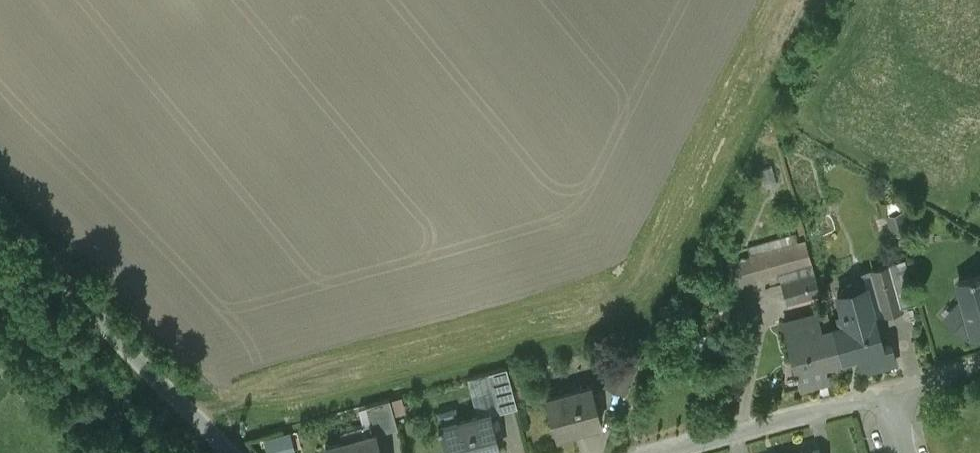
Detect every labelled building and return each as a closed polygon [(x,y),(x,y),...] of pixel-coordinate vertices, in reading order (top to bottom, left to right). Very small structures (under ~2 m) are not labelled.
[(772,165),(760,168),(766,187),(777,183),(772,165)] [(902,211),(888,215),(893,233),(907,229),(902,211)] [(795,234),(748,247),(751,257),(798,244),(795,234)] [(751,257),(732,262),(735,284),(780,272),(812,263),(806,242),(798,244),(751,257)] [(904,259),(889,264),(901,306),(916,302),(904,259)] [(812,263),(780,272),(783,283),(815,274),(812,263)] [(889,264),(871,269),(884,315),(902,310),(901,306),(889,264)] [(783,283),(782,283),(787,300),(820,291),(815,274),(783,283)] [(973,276),(973,275),(969,276),(970,277),(958,280),(962,297),(957,302),(965,310),(954,322),(965,333),(971,326),(973,333),(979,331),(979,274),(973,276)] [(874,315),(866,285),(837,293),(843,313),(838,314),(841,324),(832,326),(839,352),(855,348),(857,353),(862,370),(896,360),(891,342),(883,344),(875,315),(874,315)] [(822,329),(817,313),(783,322),(795,369),(797,369),(795,364),(823,356),(824,361),(857,353),(855,348),(839,352),(832,326),(822,329)] [(639,354),(622,348),(607,385),(624,391),(639,354)] [(492,357),(503,393),(521,387),(510,351),(492,357)] [(823,356),(795,364),(797,369),(795,369),(792,370),(793,374),(796,373),(800,386),(828,379),(824,361),(823,356)] [(591,385),(546,398),(556,434),(601,422),(591,385)] [(459,420),(455,406),(437,411),(441,425),(438,426),(439,429),(441,428),(448,452),(487,452),(500,449),(490,412),(459,420)] [(268,452),(297,452),(293,431),(266,435),(268,452)] [(325,446),(327,452),(380,452),(374,432),(325,446)]
